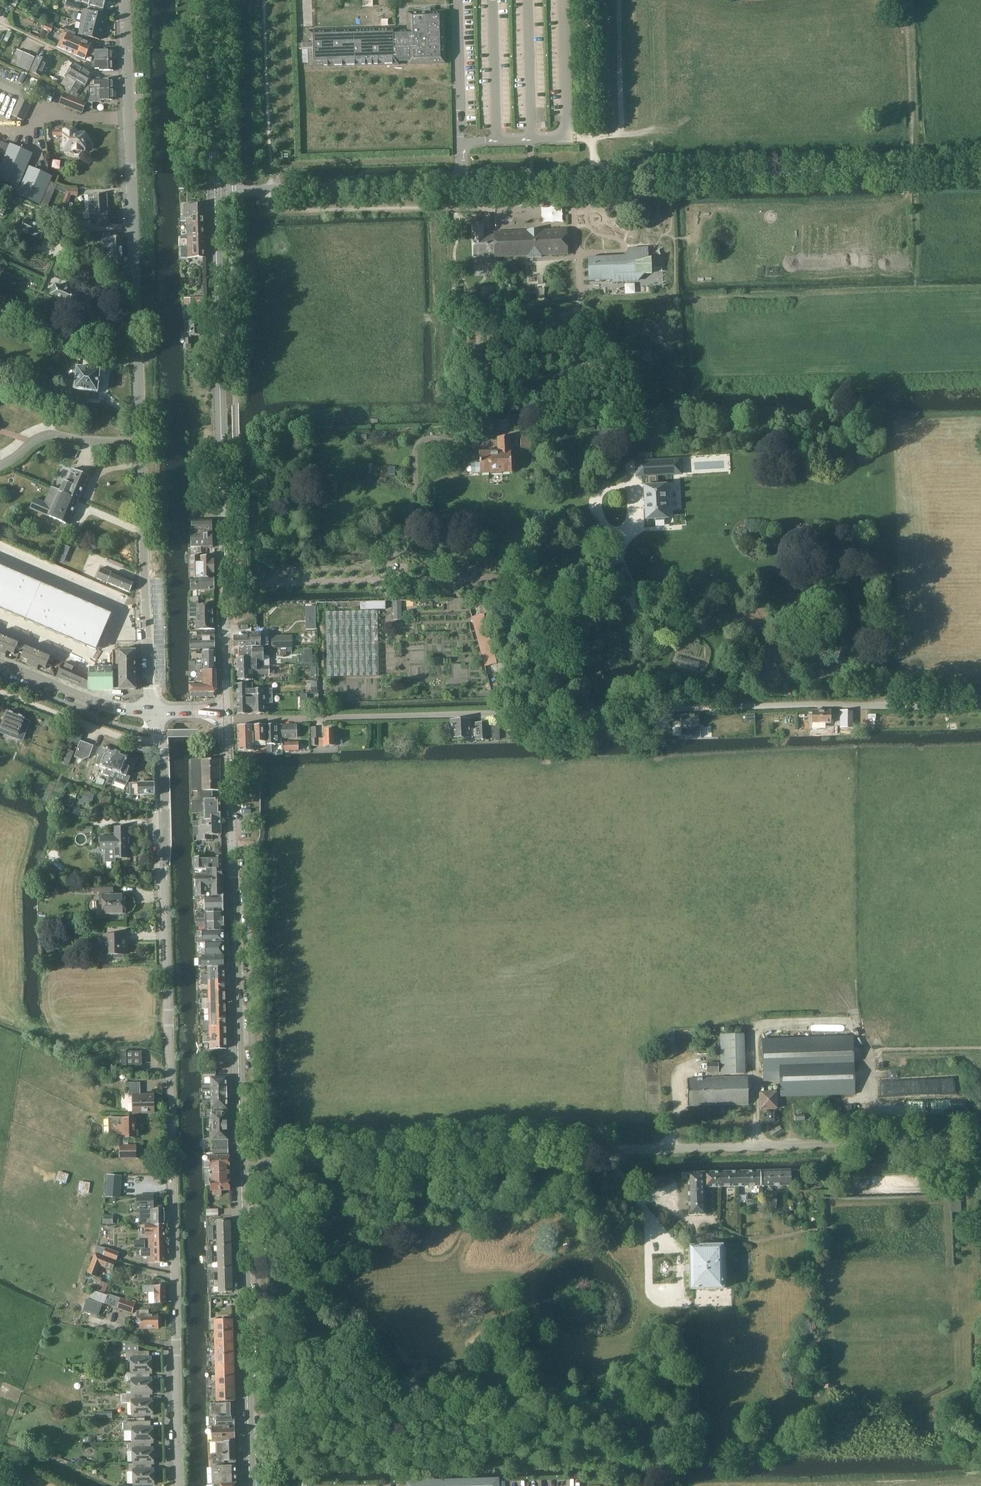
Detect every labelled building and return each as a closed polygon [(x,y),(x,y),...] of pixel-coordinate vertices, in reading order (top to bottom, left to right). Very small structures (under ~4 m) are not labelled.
[(82,3),(73,0),(64,0),(62,3),(66,5),(66,6),(80,10),(82,3)] [(106,0),(73,0),(82,3),(95,6),(103,9),(106,0)] [(101,15),(103,9),(95,6),(93,12),(83,10),(80,22),(81,22),(86,24),(86,23),(102,28),(105,16),(101,15)] [(430,13),(408,13),(408,33),(403,33),(397,33),(397,30),(308,32),(309,44),(299,45),(299,63),(309,63),(310,67),(398,65),(398,61),(409,60),(409,64),(444,64),(443,12),(430,13)] [(46,22),(31,16),(30,18),(45,25),(52,27),(54,22),(47,20),(46,22)] [(86,24),(81,22),(78,34),(99,40),(102,28),(86,23),(86,24)] [(51,33),(53,28),(52,27),(45,25),(43,29),(51,33)] [(65,30),(64,32),(75,37),(78,31),(67,26),(65,30)] [(12,33),(8,31),(3,41),(7,43),(12,33)] [(62,37),(57,47),(77,56),(83,41),(75,37),(68,34),(64,33),(62,37)] [(83,41),(77,56),(85,59),(88,53),(95,57),(95,50),(93,51),(95,46),(91,45),(83,41)] [(95,46),(93,51),(95,50),(95,57),(95,61),(95,62),(113,61),(113,51),(98,52),(100,46),(96,45),(95,46)] [(36,59),(17,50),(10,64),(29,72),(29,71),(41,77),(48,62),(37,57),(36,59)] [(95,61),(92,61),(92,67),(95,67),(95,69),(100,69),(100,71),(113,71),(113,61),(95,62),(95,61)] [(70,90),(83,70),(73,64),(65,77),(66,77),(61,85),(70,90)] [(84,87),(91,75),(83,70),(70,90),(70,91),(76,94),(82,85),(84,87)] [(100,80),(100,79),(91,79),(90,86),(90,90),(113,90),(113,80),(100,80)] [(92,109),(91,101),(100,101),(100,100),(113,99),(113,90),(90,90),(90,96),(85,106),(92,109)] [(80,96),(76,94),(70,91),(68,95),(63,93),(60,102),(61,104),(82,113),(86,103),(78,100),(80,96)] [(20,98),(12,116),(23,121),(31,104),(20,98)] [(72,134),(72,131),(53,131),(53,136),(64,136),(64,152),(73,152),(73,154),(74,154),(75,156),(79,156),(80,154),(81,154),(81,152),(85,152),(84,141),(86,140),(86,137),(84,136),(84,134),(72,134)] [(14,195),(17,196),(39,206),(41,207),(46,209),(54,190),(56,186),(56,184),(50,182),(52,177),(27,166),(32,155),(10,145),(10,146),(1,142),(0,145),(0,189),(14,195)] [(194,188),(194,181),(179,182),(180,190),(185,190),(185,188),(194,188)] [(78,196),(78,189),(67,189),(56,186),(54,190),(67,194),(67,196),(66,195),(63,204),(68,206),(71,195),(78,196)] [(85,214),(107,212),(106,195),(84,196),(85,214)] [(184,217),(205,216),(205,205),(184,205),(184,217)] [(108,225),(107,212),(85,214),(84,214),(84,220),(90,220),(90,223),(99,222),(99,226),(108,225)] [(67,214),(64,220),(72,223),(75,217),(67,214)] [(25,221),(20,231),(41,240),(45,230),(40,227),(44,219),(33,215),(33,217),(34,217),(32,224),(25,221)] [(205,226),(205,216),(184,217),(181,217),(181,221),(186,221),(187,226),(205,226)] [(64,220),(61,226),(73,232),(76,225),(72,223),(64,220)] [(77,225),(74,233),(87,239),(91,232),(81,227),(77,225)] [(483,235),(483,225),(473,226),(474,256),(488,256),(495,256),(494,235),(483,235)] [(187,236),(205,235),(205,226),(187,226),(187,236)] [(495,257),(570,256),(569,227),(494,230),(494,235),(495,256),(495,257)] [(205,235),(187,236),(181,236),(181,239),(187,239),(187,246),(206,246),(205,235)] [(122,260),(121,238),(102,238),(102,249),(112,248),(112,261),(122,260)] [(182,258),(187,258),(206,257),(206,246),(187,246),(181,246),(182,258)] [(588,258),(589,282),(594,281),(634,280),(640,272),(649,272),(648,247),(630,248),(624,256),(588,258)] [(69,320),(79,296),(55,285),(50,296),(64,303),(59,315),(69,320)] [(495,287),(483,287),(483,299),(495,299),(495,287)] [(201,335),(200,321),(186,321),(186,333),(190,333),(190,335),(191,335),(201,335)] [(81,361),(83,353),(60,346),(58,355),(81,361)] [(599,360),(598,363),(602,365),(607,368),(612,360),(607,357),(603,355),(599,360)] [(98,393),(101,371),(77,368),(75,390),(98,393)] [(87,409),(88,402),(76,401),(75,408),(87,409)] [(51,407),(44,403),(41,408),(49,411),(51,407)] [(508,429),(508,419),(497,420),(497,429),(508,429)] [(533,452),(533,427),(521,427),(522,453),(533,452)] [(479,463),(472,464),(472,473),(480,473),(511,472),(510,437),(497,438),(498,453),(479,453),(479,463)] [(98,460),(100,452),(94,450),(91,458),(98,460)] [(641,463),(637,463),(638,476),(646,475),(646,488),(645,488),(647,518),(655,518),(655,521),(664,521),(664,518),(666,517),(666,505),(669,505),(668,488),(665,488),(665,486),(659,487),(658,475),(681,473),(680,461),(651,462),(641,463)] [(68,524),(88,476),(73,469),(67,483),(64,482),(60,492),(52,488),(45,503),(35,499),(31,509),(54,518),(52,523),(59,526),(61,521),(68,524)] [(191,547),(213,547),(212,520),(191,521),(192,533),(190,533),(191,547)] [(191,578),(214,578),(214,556),(191,556),(191,578)] [(624,562),(608,569),(619,597),(636,591),(624,562)] [(0,570),(0,588),(4,590),(12,571),(2,567),(0,570)] [(133,581),(101,567),(96,577),(129,591),(133,581)] [(12,571),(4,590),(14,594),(22,575),(12,571)] [(22,575),(14,594),(24,598),(32,580),(22,575)] [(200,605),(200,590),(214,590),(214,578),(191,578),(191,590),(190,590),(190,605),(190,619),(196,619),(197,630),(215,630),(215,604),(200,605)] [(32,580),(24,598),(34,603),(42,584),(32,580)] [(42,584),(34,603),(45,607),(52,588),(42,584)] [(52,588),(45,607),(55,611),(62,593),(52,588)] [(0,600),(0,610),(7,612),(14,594),(4,590),(0,600)] [(62,593),(55,611),(65,616),(72,597),(62,593)] [(14,594),(7,612),(17,617),(24,598),(14,594)] [(72,597),(65,616),(75,620),(82,601),(72,597)] [(24,598),(17,617),(27,621),(34,603),(24,598)] [(401,617),(401,606),(411,605),(410,600),(400,600),(393,600),(393,617),(401,617)] [(82,601),(75,620),(85,624),(93,606),(82,601)] [(360,602),(360,609),(385,609),(384,601),(360,602)] [(34,603),(27,621),(37,625),(45,607),(34,603)] [(93,606),(85,624),(95,629),(103,610),(93,606)] [(45,607),(37,625),(47,630),(55,611),(45,607)] [(103,610),(95,629),(105,633),(113,614),(103,610)] [(360,610),(325,610),(326,613),(327,675),(378,674),(377,613),(377,610),(360,610)] [(55,611),(47,630),(57,634),(65,616),(55,611)] [(485,667),(497,664),(484,615),(472,618),(485,667)] [(65,616),(57,634),(67,639),(75,620),(65,616)] [(75,620),(67,639),(78,643),(85,624),(75,620)] [(85,624),(78,643),(88,647),(95,629),(85,624)] [(95,629),(88,647),(98,652),(105,633),(95,629)] [(197,640),(190,640),(190,649),(216,649),(216,632),(197,632),(197,640)] [(235,648),(252,648),(260,648),(260,635),(252,635),(252,638),(235,638),(235,648)] [(8,652),(12,641),(1,636),(0,639),(0,653),(6,655),(8,652)] [(271,649),(276,649),(278,649),(283,649),(287,649),(292,649),(291,636),(270,637),(271,649)] [(20,653),(23,646),(12,641),(8,652),(14,655),(16,651),(20,653)] [(28,661),(33,650),(23,646),(20,653),(23,654),(22,658),(28,661)] [(236,668),(263,667),(263,661),(263,648),(260,648),(252,648),(252,658),(236,659),(236,663),(235,663),(235,667),(236,667),(236,668)] [(236,659),(252,658),(252,648),(235,648),(236,659)] [(38,669),(39,666),(44,655),(33,650),(28,661),(27,665),(34,668),(38,669)] [(201,684),(190,684),(190,693),(193,693),(193,699),(209,699),(210,699),(210,692),(215,692),(216,692),(217,691),(217,690),(217,670),(216,651),(203,651),(203,654),(197,654),(196,654),(197,671),(197,682),(198,682),(201,682),(201,684)] [(136,652),(113,652),(113,667),(114,667),(114,671),(138,670),(138,668),(136,667),(136,652)] [(52,667),(55,660),(44,655),(39,666),(46,669),(48,665),(52,667)] [(63,664),(58,677),(89,691),(89,690),(88,675),(63,664)] [(97,667),(88,667),(88,675),(89,690),(89,691),(97,691),(97,667)] [(105,667),(97,667),(97,691),(105,691),(105,667)] [(113,667),(105,667),(105,691),(114,691),(114,671),(114,667),(113,667)] [(236,681),(254,681),(253,675),(269,675),(269,667),(263,667),(236,668),(236,681)] [(138,670),(114,671),(114,691),(137,690),(136,673),(138,672),(138,670)] [(253,690),(253,684),(236,685),(237,700),(253,699),(253,695),(273,694),(272,689),(253,690)] [(263,707),(263,703),(273,703),(273,694),(253,695),(253,699),(237,700),(237,715),(268,713),(267,707),(263,707)] [(30,721),(25,719),(25,718),(7,711),(1,727),(0,726),(0,732),(8,735),(22,741),(30,721)] [(830,724),(830,714),(827,714),(827,711),(813,711),(813,729),(827,729),(827,724),(830,724)] [(843,727),(845,727),(852,727),(852,717),(852,715),(852,714),(852,712),(852,711),(841,711),(841,716),(841,719),(841,720),(843,720),(843,727)] [(681,720),(680,720),(680,721),(682,721),(682,727),(681,727),(681,728),(688,728),(688,736),(692,735),(692,737),(700,737),(700,728),(701,728),(701,727),(698,727),(698,715),(681,715),(681,720)] [(470,731),(470,720),(452,721),(452,738),(474,737),(474,738),(476,738),(476,740),(501,739),(500,723),(476,724),(476,730),(470,731)] [(253,725),(238,726),(238,752),(254,751),(254,747),(254,746),(253,725)] [(266,725),(253,725),(254,746),(260,745),(266,745),(266,739),(266,725)] [(267,725),(266,725),(266,739),(266,745),(266,751),(271,751),(271,745),(280,745),(280,738),(282,738),(282,727),(282,725),(280,725),(267,725)] [(297,726),(282,727),(282,738),(282,740),(297,739),(297,728),(297,726)] [(320,747),(334,746),(333,729),(324,730),(324,739),(319,739),(320,747)] [(89,757),(93,746),(81,741),(75,757),(83,760),(89,757)] [(284,751),(298,751),(298,743),(284,743),(284,751)] [(108,781),(118,754),(101,747),(98,749),(97,753),(98,757),(99,757),(96,765),(106,769),(104,774),(108,776),(107,780),(108,781)] [(67,749),(62,762),(68,765),(73,752),(67,749)] [(130,777),(133,770),(136,761),(118,754),(108,781),(112,782),(108,784),(105,791),(117,796),(121,786),(128,788),(126,793),(131,795),(143,795),(143,783),(131,783),(126,782),(128,776),(130,777)] [(194,771),(220,770),(220,759),(194,759),(194,771)] [(192,771),(192,781),(220,781),(220,770),(194,771),(192,771)] [(220,781),(195,781),(195,793),(199,792),(208,792),(221,792),(220,781)] [(155,795),(155,784),(143,783),(143,795),(155,795)] [(84,803),(91,805),(95,794),(82,790),(78,805),(83,807),(84,803)] [(108,809),(111,798),(103,796),(101,807),(108,809)] [(221,799),(215,799),(198,800),(193,800),(193,814),(203,814),(203,801),(204,801),(205,818),(202,818),(202,822),(193,822),(194,831),(194,835),(198,835),(199,841),(212,840),(212,835),(222,835),(221,799)] [(96,820),(99,808),(91,806),(88,817),(96,820)] [(129,858),(128,827),(116,827),(116,836),(101,837),(101,850),(108,849),(108,862),(118,862),(118,858),(129,858)] [(223,866),(223,857),(195,857),(195,862),(198,862),(198,867),(206,867),(223,866)] [(196,902),(203,902),(203,900),(205,900),(223,899),(223,866),(206,867),(207,874),(195,874),(196,902)] [(113,895),(112,892),(114,892),(113,885),(92,886),(92,893),(100,893),(103,896),(103,915),(126,915),(126,895),(118,895),(119,896),(114,896),(114,895),(113,895)] [(205,912),(224,912),(223,899),(205,900),(205,912)] [(197,923),(224,922),(224,913),(197,913),(197,923)] [(224,931),(224,922),(197,923),(197,927),(205,927),(205,931),(224,931)] [(224,931),(205,931),(197,932),(197,936),(202,936),(202,943),(205,942),(224,942),(224,931)] [(125,955),(125,942),(127,942),(127,935),(104,935),(104,942),(106,942),(106,955),(114,955),(115,959),(124,958),(124,955),(125,955)] [(200,957),(224,956),(224,942),(205,942),(205,946),(200,946),(200,957)] [(198,966),(224,966),(224,956),(200,957),(198,957),(198,966)] [(202,980),(225,979),(224,968),(208,968),(208,974),(202,975),(202,980)] [(225,991),(225,979),(202,980),(202,985),(208,985),(208,992),(225,991)] [(200,1003),(203,1003),(225,1003),(225,991),(208,992),(209,999),(200,999),(200,1003)] [(226,1015),(225,1003),(203,1003),(203,1009),(209,1009),(209,1015),(226,1015)] [(203,1027),(226,1026),(226,1015),(209,1015),(209,1021),(203,1022),(203,1027)] [(226,1036),(226,1026),(203,1027),(203,1032),(209,1032),(210,1037),(226,1036)] [(743,1035),(722,1035),(723,1075),(744,1074),(743,1035)] [(227,1049),(226,1036),(210,1037),(203,1037),(203,1043),(210,1043),(210,1049),(227,1049)] [(853,1036),(762,1039),(763,1073),(780,1073),(780,1097),(855,1095),(854,1064),(853,1036)] [(127,1053),(127,1052),(122,1052),(122,1066),(127,1066),(127,1064),(142,1064),(141,1052),(127,1053)] [(708,1073),(719,1072),(719,1065),(707,1065),(708,1073)] [(203,1089),(227,1088),(227,1077),(211,1077),(211,1084),(202,1085),(203,1089)] [(689,1107),(749,1105),(748,1078),(688,1080),(689,1107)] [(227,1099),(227,1088),(203,1089),(203,1092),(211,1092),(212,1097),(206,1097),(206,1099),(227,1099)] [(140,1089),(129,1089),(129,1096),(133,1096),(133,1097),(134,1112),(133,1112),(155,1112),(155,1111),(154,1111),(154,1097),(154,1096),(140,1097),(140,1089)] [(775,1091),(757,1091),(758,1109),(775,1108),(775,1091)] [(227,1109),(227,1099),(206,1099),(203,1099),(203,1103),(212,1103),(212,1109),(227,1109)] [(211,1117),(211,1125),(228,1125),(227,1112),(211,1112),(211,1117)] [(109,1118),(109,1135),(122,1135),(122,1137),(136,1137),(136,1118),(109,1118)] [(228,1153),(228,1125),(211,1125),(212,1141),(215,1141),(216,1148),(212,1148),(212,1154),(228,1153)] [(119,1145),(118,1158),(136,1158),(136,1145),(128,1145),(122,1145),(119,1145)] [(205,1168),(210,1168),(229,1167),(229,1156),(209,1156),(209,1161),(204,1161),(205,1168)] [(205,1179),(229,1178),(229,1167),(210,1168),(210,1173),(205,1173),(205,1179)] [(762,1187),(792,1186),(791,1171),(762,1172),(762,1187)] [(705,1188),(740,1187),(740,1172),(705,1173),(705,1188)] [(740,1187),(762,1187),(762,1172),(740,1172),(740,1187)] [(119,1197),(121,1175),(107,1173),(104,1196),(119,1197)] [(706,1215),(705,1188),(705,1173),(682,1174),(682,1179),(689,1179),(690,1216),(706,1215)] [(230,1190),(229,1178),(205,1179),(205,1186),(210,1185),(210,1191),(213,1190),(213,1195),(222,1195),(221,1190),(230,1190)] [(154,1206),(153,1195),(137,1195),(137,1209),(147,1209),(148,1225),(164,1224),(164,1208),(162,1208),(162,1206),(154,1206)] [(955,1195),(950,1195),(950,1203),(950,1213),(953,1213),(961,1213),(960,1195),(955,1195)] [(776,1200),(763,1200),(763,1209),(776,1209),(776,1200)] [(209,1233),(214,1233),(217,1233),(231,1232),(231,1220),(217,1221),(217,1226),(209,1226),(209,1233)] [(164,1224),(148,1225),(146,1225),(147,1235),(148,1235),(149,1249),(165,1248),(164,1224)] [(218,1244),(231,1244),(231,1232),(217,1233),(218,1244)] [(135,1248),(146,1248),(146,1239),(135,1239),(135,1248)] [(218,1256),(232,1256),(231,1244),(218,1244),(218,1256)] [(692,1290),(724,1289),(723,1246),(691,1247),(692,1290)] [(116,1260),(119,1252),(107,1247),(104,1255),(116,1260)] [(165,1262),(165,1248),(149,1249),(141,1249),(142,1256),(149,1256),(149,1262),(165,1262)] [(112,1270),(116,1262),(95,1254),(88,1273),(96,1276),(100,1265),(112,1270)] [(218,1268),(232,1267),(232,1256),(218,1256),(218,1268)] [(219,1279),(232,1278),(232,1267),(218,1268),(219,1279)] [(219,1291),(233,1291),(232,1278),(219,1279),(219,1291)] [(167,1303),(166,1285),(143,1286),(143,1292),(149,1292),(149,1304),(155,1304),(167,1303)] [(91,1289),(88,1298),(103,1303),(105,1304),(108,1295),(91,1289)] [(88,1298),(84,1311),(99,1316),(103,1303),(88,1298)] [(118,1306),(117,1308),(132,1314),(132,1313),(136,1303),(121,1298),(118,1306)] [(148,1315),(148,1310),(136,1310),(137,1317),(140,1317),(140,1329),(159,1329),(159,1327),(161,1326),(161,1321),(158,1321),(158,1315),(148,1315)] [(231,1319),(231,1315),(224,1316),(224,1319),(215,1319),(215,1320),(211,1320),(211,1324),(215,1324),(215,1331),(232,1330),(232,1319),(231,1319)] [(213,1343),(233,1342),(232,1333),(232,1330),(215,1331),(216,1338),(212,1338),(213,1343)] [(138,1352),(138,1346),(122,1340),(122,1352),(126,1352),(126,1360),(131,1360),(131,1373),(152,1372),(152,1358),(149,1358),(149,1352),(138,1352)] [(233,1353),(233,1346),(233,1342),(213,1343),(213,1347),(216,1347),(216,1352),(210,1352),(210,1354),(233,1353)] [(233,1365),(233,1353),(210,1354),(210,1356),(212,1356),(212,1361),(213,1361),(213,1366),(233,1365)] [(233,1376),(233,1365),(213,1366),(213,1370),(216,1370),(216,1377),(233,1376)] [(150,1379),(150,1373),(152,1373),(152,1372),(131,1373),(126,1373),(126,1381),(131,1381),(131,1394),(153,1393),(152,1379),(150,1379)] [(213,1388),(234,1387),(233,1376),(216,1377),(217,1384),(213,1384),(213,1388)] [(234,1400),(234,1387),(213,1388),(213,1393),(217,1393),(217,1398),(213,1398),(213,1401),(234,1400)] [(150,1400),(150,1394),(153,1394),(153,1393),(131,1394),(121,1394),(122,1404),(132,1403),(132,1416),(153,1415),(153,1400),(150,1400)] [(211,1417),(234,1416),(234,1402),(211,1403),(211,1417)] [(234,1425),(234,1416),(211,1417),(209,1417),(210,1426),(234,1425)] [(151,1428),(151,1421),(124,1422),(122,1423),(123,1430),(124,1431),(132,1431),(132,1442),(154,1442),(153,1427),(151,1428)] [(212,1441),(216,1441),(235,1440),(234,1425),(210,1426),(210,1441),(212,1441)] [(212,1466),(236,1465),(235,1452),(235,1440),(216,1441),(217,1454),(212,1454),(211,1454),(212,1466)] [(151,1448),(151,1443),(154,1443),(154,1442),(132,1442),(128,1443),(128,1450),(133,1450),(133,1463),(154,1463),(154,1448),(151,1448)] [(81,1466),(83,1460),(77,1457),(75,1463),(81,1466)] [(152,1469),(152,1464),(154,1463),(133,1463),(128,1464),(128,1471),(133,1471),(133,1485),(155,1484),(154,1469),(152,1469)] [(213,1483),(236,1483),(236,1465),(212,1466),(212,1483),(213,1483)] [(10,1478),(11,1479),(15,1480),(18,1473),(14,1471),(13,1471),(10,1478)] [(406,1480),(407,1483),(407,1485),(408,1485),(498,1485),(498,1483),(499,1483),(499,1481),(499,1478),(406,1480)]
